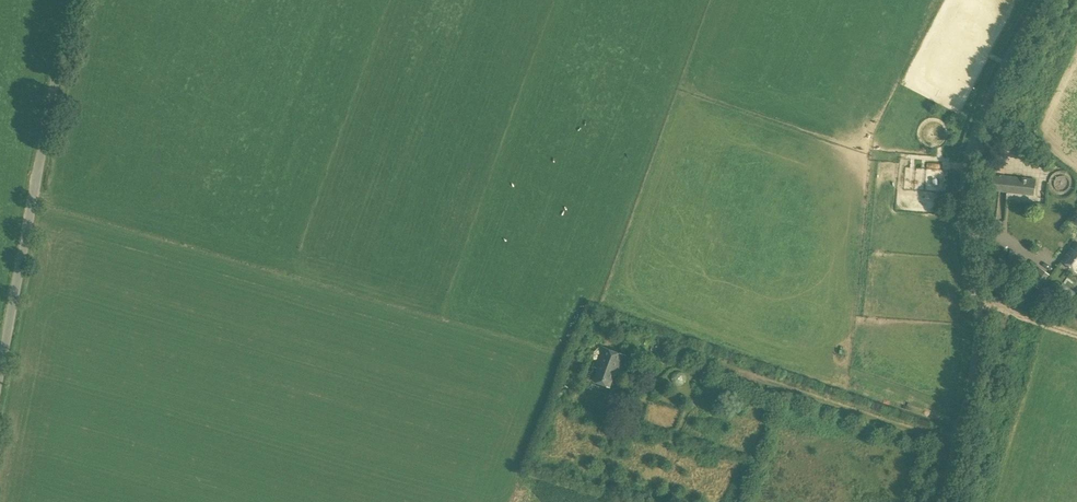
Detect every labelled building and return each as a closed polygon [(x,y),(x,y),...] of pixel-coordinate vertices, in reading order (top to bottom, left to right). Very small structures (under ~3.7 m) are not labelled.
[(1034,195),(1036,180),(1001,176),(999,191),(1034,195)] [(1076,242),(1061,260),(1076,272),(1076,243),(1076,242)] [(1039,289),(1050,275),(1040,267),(1029,282),(1039,289)] [(642,350),(648,335),(631,329),(626,344),(642,350)] [(618,375),(625,355),(602,347),(594,366),(598,368),(593,380),(609,386),(615,374),(618,375)] [(683,369),(673,375),(679,386),(689,380),(683,369)]
